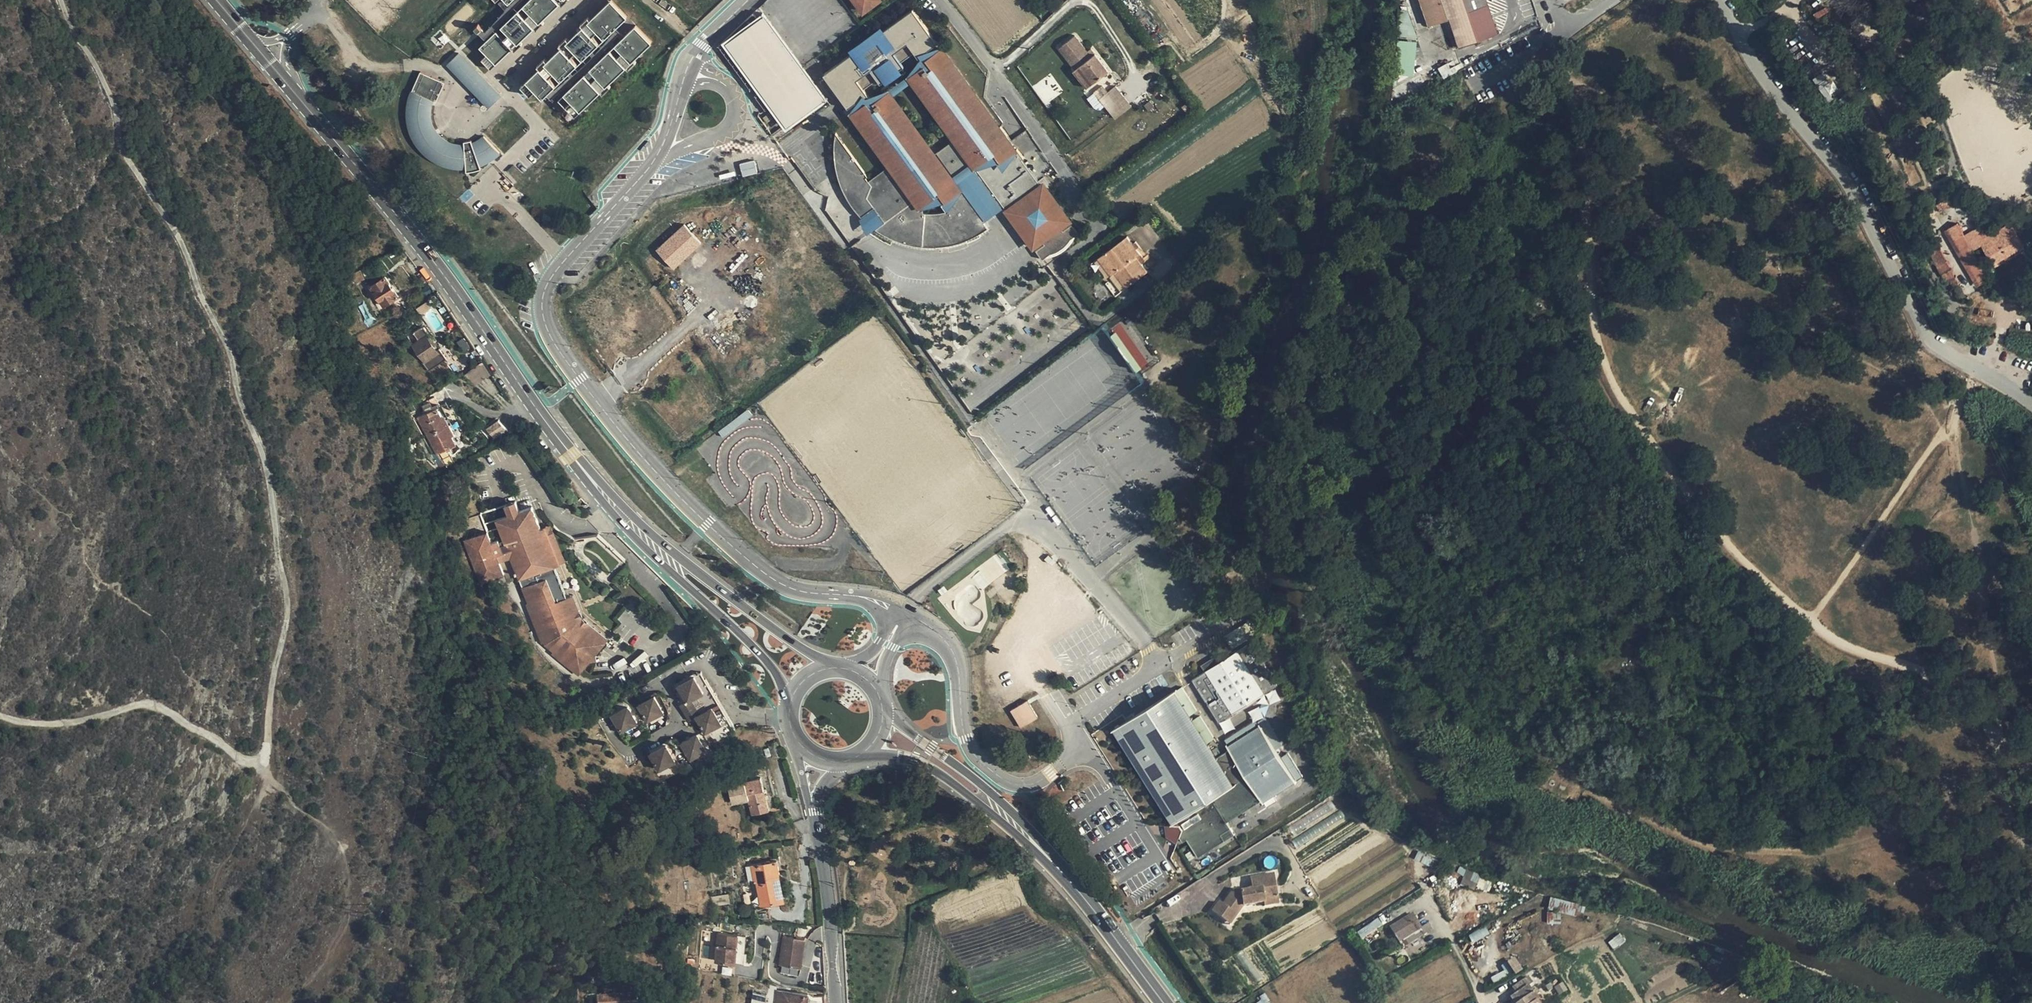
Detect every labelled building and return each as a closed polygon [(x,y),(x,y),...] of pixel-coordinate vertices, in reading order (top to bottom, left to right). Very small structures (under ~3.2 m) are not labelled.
[(524,5),(540,22),(543,19),(561,2),(558,0),(530,0),(524,5)] [(589,21),(605,38),(628,16),(612,0),(611,0),(589,21)] [(866,11),(881,0),(877,0),(873,3),(871,0),(864,0),(862,1),(861,0),(858,0),(866,11)] [(1429,26),(1444,21),(1454,49),(1490,37),(1490,40),(1493,39),(1492,36),(1498,34),(1486,0),(1421,0),(1429,26)] [(524,5),(519,10),(535,27),(537,30),(545,22),(543,19),(540,22),(524,5)] [(519,10),(503,26),(519,42),(535,27),(519,10)] [(860,168),(843,143),(835,149),(836,165),(845,178),(847,177),(851,182),(843,188),(880,203),(874,207),(884,222),(876,228),(881,232),(892,237),(903,242),(915,245),(930,246),(947,244),(963,240),(978,232),(985,228),(955,186),(948,183),(950,179),(971,164),(975,163),(976,170),(1003,208),(1012,220),(1015,218),(1032,241),(1038,237),(1043,243),(1043,245),(1035,251),(1041,260),(1044,257),(1049,254),(1054,252),(1058,250),(1063,247),(1067,243),(1069,239),(1075,236),(1077,234),(1071,225),(1062,231),(1062,230),(1060,228),(1069,221),(1062,212),(1061,213),(1048,195),(1049,195),(1043,185),(1038,189),(1019,162),(1022,160),(1023,159),(1017,150),(1015,151),(1009,143),(1008,144),(1004,139),(1007,137),(1000,128),(998,129),(940,49),(925,60),(922,54),(936,44),(912,10),(883,31),(873,38),(878,45),(866,54),(861,47),(850,54),(822,75),(847,109),(861,98),(865,103),(850,113),(889,166),(892,171),(886,175),(881,173),(877,177),(877,182),(871,186),(868,181),(865,177),(866,176),(860,168)] [(723,44),(761,15),(763,13),(762,12),(756,16),(752,12),(720,43),(721,45),(723,44)] [(765,86),(758,91),(785,127),(823,98),(761,15),(723,44),(753,85),(760,80),(765,86)] [(584,26),(600,43),(605,38),(589,21),(592,19),(589,16),(581,23),(584,26)] [(652,42),(636,25),(616,44),(632,61),(634,59),(652,42)] [(519,42),(503,26),(497,31),(513,48),(516,50),(523,43),(521,40),(519,42)] [(570,40),(567,42),(583,58),(600,43),(584,26),(570,40)] [(848,51),(850,54),(861,47),(866,54),(878,45),(873,38),(883,31),(880,27),(848,51)] [(488,54),(497,63),(513,48),(497,31),(481,47),(488,54)] [(562,47),(578,64),(583,58),(567,42),(570,40),(567,37),(559,44),(562,47)] [(632,61),(616,44),(611,50),(627,66),(629,69),(637,62),(634,59),(632,61)] [(1091,82),(1107,71),(1095,54),(1090,57),(1087,52),(1081,44),(1065,56),(1074,69),(1079,65),(1091,82)] [(548,60),(545,63),(561,79),(578,64),(562,47),(548,60)] [(942,48),(940,49),(998,129),(1000,128),(942,48)] [(627,66),(611,50),(590,69),(606,86),(609,83),(627,66)] [(500,96),(459,53),(448,63),(489,107),(500,96)] [(491,69),(497,63),(488,54),(482,59),(491,69)] [(545,63),(548,60),(545,58),(537,65),(540,68),(556,85),(561,79),(545,63)] [(1411,67),(1421,89),(1428,86),(1418,64),(1411,67)] [(1091,82),(1079,65),(1074,69),(1087,86),(1091,82)] [(540,68),(527,80),(543,97),(556,85),(540,68)] [(611,86),(609,83),(606,86),(590,69),(585,74),(601,91),(604,93),(611,86)] [(436,101),(445,82),(421,71),(412,90),(408,100),(407,111),(408,127),(414,141),(424,153),(436,162),(450,167),(468,168),(468,170),(483,167),(482,164),(490,161),(500,153),(484,136),(480,139),(473,143),(471,139),(465,140),(466,144),(455,144),(447,141),(440,136),(435,129),(431,121),(430,112),(432,103),(433,100),(436,101)] [(585,74),(565,94),(571,101),(580,110),(601,91),(585,74)] [(1829,75),(1816,81),(1826,100),(1839,93),(1829,75)] [(536,90),(527,80),(521,86),(531,95),(536,90)] [(1099,98),(1107,109),(1123,96),(1116,86),(1099,98)] [(1154,106),(1150,100),(1143,106),(1148,111),(1154,106)] [(566,106),(575,115),(580,110),(571,101),(566,106)] [(774,117),(771,113),(762,118),(766,123),(774,117)] [(881,232),(876,228),(884,222),(874,207),(880,203),(843,188),(851,182),(847,177),(845,178),(836,165),(835,149),(843,143),(835,133),(834,139),(834,153),(835,167),(838,180),(847,199),(852,206),(860,217),(859,218),(860,221),(861,226),(866,235),(869,233),(890,245),(891,241),(908,247),(930,250),(947,248),(967,242),(967,244),(981,237),(980,236),(988,231),(985,228),(978,232),(963,240),(947,244),(930,246),(915,245),(903,242),(892,237),(881,232)] [(1015,151),(1017,150),(1007,137),(1004,139),(1008,144),(1009,143),(1015,151)] [(1069,221),(1060,228),(1062,230),(1072,222),(1043,182),(1039,185),(1022,160),(1019,162),(1038,189),(1043,185),(1049,195),(1048,195),(1061,213),(1062,212),(1069,221)] [(742,176),(757,173),(755,161),(740,163),(742,176)] [(1015,218),(1012,220),(1003,208),(976,170),(975,163),(971,164),(950,179),(948,183),(955,186),(982,223),(1001,209),(1032,251),(1043,243),(1038,237),(1032,241),(1015,218)] [(889,166),(868,181),(871,186),(877,182),(877,177),(881,173),(886,175),(892,171),(889,166)] [(1947,199),(1936,205),(1940,213),(1951,207),(1947,199)] [(1914,210),(1916,215),(1930,208),(1927,203),(1914,210)] [(1936,219),(1934,215),(1925,220),(1927,224),(1936,219)] [(1988,281),(1971,250),(1969,247),(1963,236),(1957,224),(1947,229),(1979,286),(1988,281)] [(656,250),(673,269),(701,244),(684,225),(656,250)] [(1980,227),(1963,236),(1969,247),(1986,237),(1980,227)] [(1992,265),(2023,248),(2012,228),(2007,230),(2005,227),(1996,231),(1998,235),(1980,245),(1992,265)] [(1975,288),(1979,286),(1947,229),(1943,232),(1975,288)] [(1971,250),(1980,245),(1998,235),(1996,231),(1986,237),(1969,247),(1971,250)] [(1932,235),(1923,239),(1945,285),(1955,281),(1932,235)] [(1054,252),(1049,254),(1044,257),(1054,256),(1063,251),(1070,244),(1075,236),(1069,239),(1067,243),(1063,247),(1061,249),(1058,250),(1054,252)] [(1140,254),(1127,237),(1100,257),(1112,274),(1116,271),(1127,286),(1147,271),(1136,256),(1140,254)] [(2025,252),(2023,248),(1992,265),(1993,268),(2025,252)] [(359,272),(353,275),(356,282),(363,279),(359,272)] [(385,276),(371,287),(384,305),(398,295),(385,276)] [(1108,329),(1132,373),(1147,366),(1122,321),(1108,329)] [(431,336),(425,326),(422,326),(415,331),(422,339),(416,344),(414,345),(424,361),(423,362),(429,371),(447,358),(440,348),(438,350),(429,337),(431,336)] [(472,351),(457,360),(464,371),(473,365),(471,362),(477,358),(472,351)] [(428,411),(418,417),(437,454),(457,443),(453,435),(455,434),(435,396),(423,403),(428,411)] [(488,428),(494,435),(505,428),(498,420),(488,428)] [(480,514),(483,524),(496,519),(519,510),(515,500),(480,514)] [(573,618),(564,594),(553,597),(546,579),(534,584),(530,574),(555,564),(541,528),(532,505),(519,510),(496,519),(504,542),(510,557),(538,630),(553,624),(554,627),(556,630),(559,632),(549,645),(572,663),(595,636),(573,618)] [(550,525),(541,528),(555,564),(530,574),(534,584),(546,579),(568,570),(550,525)] [(463,541),(464,544),(487,535),(485,531),(463,541)] [(487,535),(464,544),(479,582),(502,572),(498,561),(492,548),(487,535)] [(504,542),(492,548),(498,561),(510,557),(504,542)] [(502,572),(479,582),(482,586),(504,577),(502,572)] [(1230,646),(1246,638),(1241,628),(1225,635),(1230,646)] [(1193,679),(1220,723),(1275,687),(1260,663),(1259,653),(1252,642),(1222,662),(1209,670),(1193,679)] [(1260,663),(1275,687),(1279,685),(1259,653),(1260,663)] [(1205,664),(1209,670),(1222,662),(1218,656),(1205,664)] [(698,713),(707,730),(717,724),(715,721),(721,717),(714,704),(701,711),(692,696),(701,692),(697,685),(702,683),(696,673),(679,682),(688,697),(681,701),(690,718),(698,713)] [(697,685),(701,692),(705,689),(702,683),(697,685)] [(1297,784),(1259,726),(1214,754),(1207,743),(1194,719),(1175,691),(1117,728),(1176,821),(1172,823),(1173,825),(1181,825),(1184,829),(1181,836),(1184,841),(1188,838),(1195,850),(1224,831),(1229,838),(1236,834),(1226,819),(1297,784)] [(640,702),(648,718),(658,713),(656,709),(663,706),(656,694),(640,702)] [(1020,728),(1038,718),(1027,700),(1010,711),(1020,728)] [(612,713),(621,729),(632,723),(630,720),(636,717),(629,704),(612,713)] [(1194,719),(1207,743),(1215,739),(1202,715),(1194,719)] [(683,740),(692,757),(702,752),(700,748),(706,745),(699,732),(683,740)] [(652,751),(661,767),(671,762),(669,758),(675,755),(668,742),(652,751)] [(1018,758),(1022,763),(1031,757),(1028,752),(1018,758)] [(749,798),(753,813),(770,809),(762,776),(729,785),(733,802),(749,798)] [(1332,800),(1284,830),(1296,850),(1345,818),(1332,800)] [(1178,843),(1181,836),(1184,829),(1181,825),(1173,825),(1166,825),(1167,837),(1178,843)] [(839,831),(841,840),(850,838),(848,829),(839,831)] [(1195,850),(1199,857),(1229,838),(1224,831),(1195,850)] [(757,878),(763,904),(784,900),(778,874),(781,873),(778,858),(752,864),(755,878),(757,878)] [(1466,870),(1461,883),(1474,888),(1479,875),(1466,870)] [(1212,911),(1226,922),(1233,912),(1237,914),(1243,906),(1264,901),(1264,897),(1278,896),(1274,874),(1251,878),(1253,890),(1240,892),(1235,888),(1223,905),(1219,902),(1212,911)] [(713,896),(714,905),(731,902),(730,893),(713,896)] [(1264,897),(1265,905),(1279,903),(1278,896),(1264,897)] [(1226,922),(1230,925),(1237,914),(1233,912),(1226,922)] [(1391,927),(1404,947),(1433,928),(1429,922),(1422,927),(1413,913),(1391,927)] [(1377,918),(1357,931),(1361,938),(1381,925),(1377,918)] [(741,963),(744,934),(715,932),(713,960),(719,960),(733,962),(741,963)] [(1607,941),(1612,950),(1626,942),(1621,933),(1607,941)] [(801,966),(805,937),(783,934),(780,963),(801,966)] [(1714,957),(1709,966),(1717,970),(1721,961),(1714,957)] [(733,962),(719,960),(717,972),(732,975),(733,962)] [(1536,1001),(1539,1000),(1536,995),(1539,992),(1528,977),(1522,980),(1526,987),(1517,993),(1510,998),(1514,1002),(1538,1002),(1536,1001)] [(1513,987),(1517,993),(1526,987),(1522,980),(1513,987)] [(809,993),(778,989),(776,1002),(808,1002),(809,993)] [(768,993),(755,991),(753,1002),(767,1002),(768,993)] [(812,1002),(827,1002),(826,994),(813,996),(812,1002)] [(598,1002),(637,1002),(636,995),(598,997),(598,1002)]
